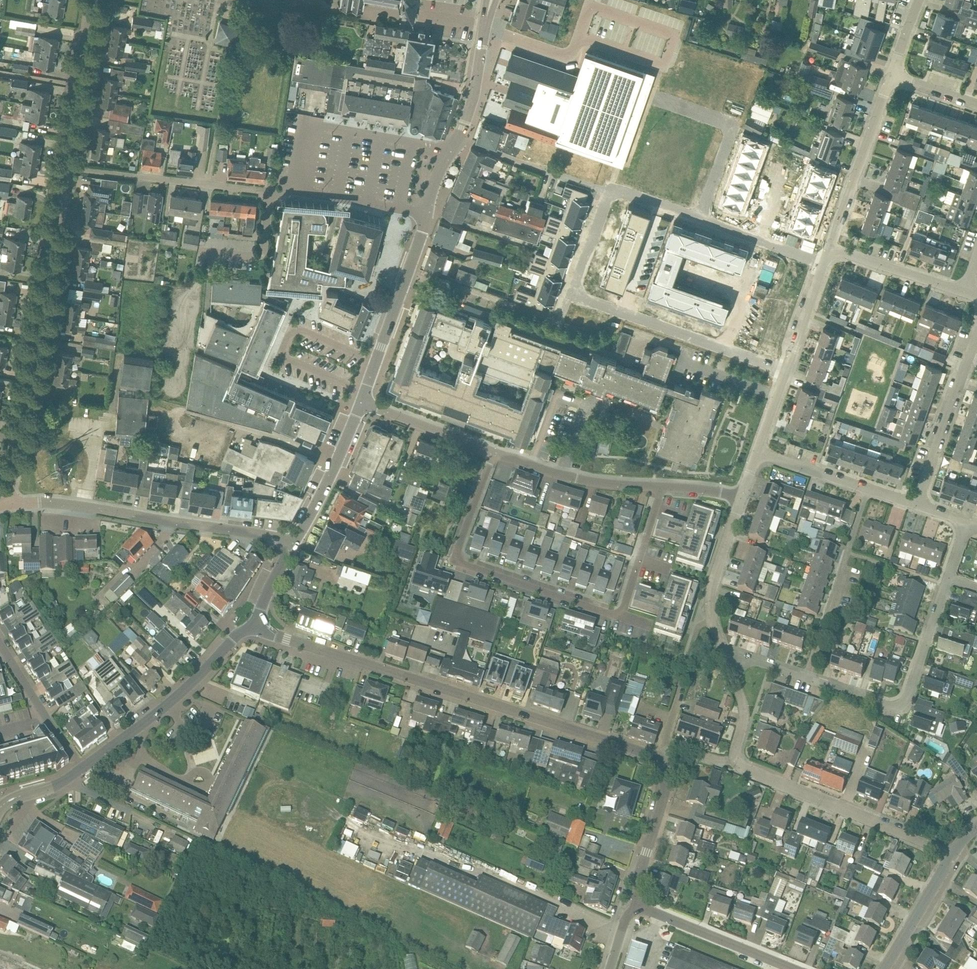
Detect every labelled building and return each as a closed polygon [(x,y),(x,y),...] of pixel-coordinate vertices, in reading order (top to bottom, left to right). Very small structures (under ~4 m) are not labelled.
[(42,12),(62,16),(65,0),(50,0),(50,2),(44,1),(42,12)] [(364,7),(362,6),(363,0),(340,0),(340,2),(338,2),(337,4),(339,4),(339,5),(340,6),(341,4),(360,7),(360,9),(361,9),(362,8),(364,8),(364,7)] [(511,21),(531,28),(554,38),(566,0),(518,0),(511,21)] [(675,0),(667,0),(669,8),(676,7),(675,0)] [(679,8),(693,12),(696,3),(685,0),(682,0),(679,8)] [(816,16),(818,4),(819,0),(811,0),(808,14),(816,16)] [(854,13),(861,16),(862,13),(864,0),(856,0),(854,13)] [(862,13),(868,15),(871,0),(864,0),(862,13)] [(876,18),(883,20),(887,0),(879,0),(876,18)] [(946,1),(960,6),(960,5),(961,6),(969,8),(970,7),(971,2),(966,0),(946,0),(946,1)] [(938,13),(933,26),(943,29),(951,32),(953,33),(961,35),(965,23),(968,15),(954,10),(952,17),(946,15),(938,13)] [(160,30),(162,21),(133,16),(131,26),(156,29),(155,37),(163,38),(164,30),(160,30)] [(862,16),(860,23),(864,24),(866,25),(865,25),(861,37),(880,44),(885,31),(884,30),(873,27),(875,21),(874,21),(864,17),(863,17),(862,16)] [(781,30),(783,21),(772,19),(770,28),(781,30)] [(11,20),(9,28),(16,29),(15,32),(34,35),(36,24),(11,20)] [(729,23),(727,31),(745,36),(747,28),(729,23)] [(428,70),(433,39),(422,37),(424,30),(419,29),(419,31),(376,24),(374,35),(406,40),(406,44),(402,43),(401,46),(397,45),(395,58),(403,59),(402,66),(428,70)] [(125,42),(126,33),(131,34),(132,29),(113,25),(110,39),(125,42)] [(965,76),(968,66),(969,63),(945,55),(948,45),(951,46),(953,40),(949,38),(941,35),(937,34),(935,40),(930,38),(925,52),(936,56),(933,65),(965,76)] [(875,57),(880,44),(855,35),(851,48),(846,47),(844,52),(854,56),(862,59),(864,53),(875,57)] [(33,42),(31,50),(35,51),(56,54),(58,39),(38,36),(37,43),(33,42)] [(110,39),(108,54),(127,57),(127,56),(128,51),(124,51),(125,42),(110,39)] [(811,41),(808,49),(819,53),(832,57),(835,49),(822,45),(816,42),(811,41)] [(741,57),(766,65),(768,59),(755,55),(756,49),(745,46),(741,57)] [(21,49),(3,49),(3,52),(0,52),(0,61),(5,62),(5,56),(20,57),(21,49)] [(56,54),(35,51),(33,59),(34,59),(33,65),(54,69),(56,54)] [(503,102),(503,104),(512,107),(506,125),(533,135),(569,147),(583,152),(584,152),(585,147),(605,154),(614,157),(624,129),(635,133),(642,113),(655,76),(606,59),(586,52),(578,74),(512,51),(512,53),(512,54),(510,59),(509,60),(509,61),(510,61),(508,67),(507,67),(506,68),(507,68),(506,68),(507,69),(505,75),(504,74),(504,75),(503,76),(511,79),(511,80),(511,81),(504,102),(503,102)] [(127,57),(125,68),(145,71),(146,63),(131,61),(132,57),(127,56),(127,57)] [(367,57),(365,67),(393,71),(394,62),(367,57)] [(844,59),(842,61),(841,62),(839,64),(837,70),(847,74),(866,81),(867,77),(867,74),(869,68),(844,59)] [(803,61),(797,78),(810,82),(810,83),(820,86),(826,88),(829,79),(813,74),(808,73),(811,63),(803,61)] [(30,65),(14,62),(13,70),(29,73),(30,65)] [(346,63),(338,108),(342,109),(341,113),(349,115),(350,110),(355,111),(354,115),(362,117),(363,113),(368,114),(367,118),(375,119),(376,115),(381,116),(380,120),(388,121),(389,117),(394,118),(393,122),(401,124),(402,120),(411,121),(421,124),(419,130),(440,137),(454,96),(432,89),(432,86),(431,83),(429,81),(426,80),(427,77),(393,71),(365,67),(346,63)] [(125,70),(124,76),(135,78),(136,72),(125,70)] [(837,70),(835,77),(838,78),(837,81),(839,85),(860,92),(862,87),(865,84),(866,81),(847,74),(837,70)] [(102,91),(116,93),(118,84),(122,85),(123,80),(104,77),(102,91)] [(10,88),(26,90),(28,80),(12,78),(10,88)] [(819,90),(818,93),(821,94),(831,98),(833,90),(827,88),(820,86),(819,90)] [(30,89),(28,96),(34,96),(32,105),(47,107),(50,92),(30,89)] [(99,105),(111,107),(114,107),(113,111),(121,113),(120,120),(122,120),(128,121),(130,105),(119,103),(115,102),(116,93),(102,91),(99,105)] [(837,96),(828,120),(838,124),(848,127),(852,114),(851,114),(853,109),(854,110),(854,109),(851,108),(853,103),(856,104),(856,103),(847,100),(837,96)] [(755,98),(749,115),(755,117),(755,119),(765,124),(767,122),(768,122),(772,110),(774,105),(755,98)] [(917,129),(924,108),(912,103),(907,119),(905,125),(917,129)] [(45,122),(47,107),(32,105),(31,113),(26,112),(25,118),(45,122)] [(929,133),(931,127),(937,112),(924,108),(917,129),(929,133)] [(943,132),(949,116),(937,112),(931,127),(943,132)] [(755,119),(749,116),(743,126),(760,135),(765,124),(755,119)] [(943,132),(956,136),(961,120),(949,116),(943,132)] [(154,130),(163,132),(171,133),(173,121),(157,117),(154,130)] [(128,122),(128,121),(122,120),(121,129),(143,133),(145,125),(128,122)] [(956,136),(968,140),(973,124),(961,120),(956,136)] [(483,121),(477,141),(497,148),(497,149),(516,156),(519,147),(525,149),(529,137),(520,134),(483,121)] [(201,129),(201,131),(199,148),(207,149),(210,126),(198,124),(198,129),(201,129)] [(968,140),(976,143),(976,125),(973,124),(968,140)] [(15,139),(17,129),(0,126),(0,136),(15,139)] [(116,146),(117,136),(114,136),(115,131),(96,128),(93,142),(108,144),(116,146)] [(819,147),(817,153),(836,160),(840,148),(839,147),(841,142),(842,143),(845,136),(825,129),(819,147)] [(159,169),(161,159),(161,156),(153,155),(153,150),(155,139),(143,138),(141,149),(143,149),(141,167),(159,169)] [(898,145),(908,148),(911,149),(912,144),(913,143),(910,141),(900,138),(898,145)] [(18,156),(38,160),(41,145),(21,142),(20,148),(18,156)] [(93,142),(91,156),(110,159),(111,154),(111,153),(107,152),(108,144),(93,142)] [(269,147),(268,164),(274,165),(274,164),(277,164),(278,148),(278,144),(272,143),(271,147),(269,147)] [(791,143),(789,147),(808,156),(810,151),(791,143)] [(912,144),(911,149),(923,153),(924,149),(912,144)] [(751,145),(747,156),(767,163),(771,152),(778,155),(781,149),(768,145),(766,150),(751,145)] [(485,176),(497,180),(488,176),(492,168),(492,167),(496,157),(471,147),(463,165),(472,169),(472,170),(481,174),(481,175),(485,176)] [(170,148),(169,162),(178,163),(177,171),(192,173),(193,163),(194,158),(193,158),(194,152),(189,151),(188,158),(179,157),(180,149),(170,148)] [(219,160),(227,160),(228,148),(220,148),(219,160)] [(912,153),(907,151),(897,148),(893,160),(908,165),(912,153)] [(935,158),(936,153),(924,149),(923,153),(935,158)] [(937,152),(937,153),(936,153),(935,158),(947,162),(949,157),(937,152)] [(959,166),(961,161),(955,160),(957,156),(950,154),(949,157),(947,162),(959,166)] [(14,156),(12,170),(16,171),(26,173),(36,175),(38,160),(18,156),(14,156)] [(248,160),(246,179),(264,181),(265,171),(265,170),(266,161),(260,161),(260,157),(254,156),(252,156),(249,156),(248,160)] [(747,156),(743,167),(763,174),(767,163),(747,156)] [(961,161),(966,163),(973,166),(974,161),(962,157),(961,161)] [(228,167),(227,177),(246,179),(248,160),(236,158),(230,158),(229,166),(228,166),(228,167)] [(893,160),(889,172),(903,177),(908,165),(893,160)] [(936,163),(933,170),(944,174),(942,173),(944,166),(936,163)] [(810,164),(807,170),(815,173),(811,185),(833,193),(837,181),(822,176),(825,169),(810,164)] [(472,169),(463,165),(454,188),(469,194),(469,193),(488,201),(488,200),(542,218),(544,205),(531,200),(527,212),(504,205),(504,203),(501,201),(503,195),(504,193),(507,194),(511,185),(505,183),(497,180),(485,176),(481,175),(481,174),(472,170),(472,169)] [(0,167),(0,178),(10,180),(12,169),(0,167)] [(743,167),(739,177),(759,184),(763,174),(743,167)] [(976,186),(976,172),(964,168),(960,180),(976,186)] [(944,174),(933,170),(931,177),(936,178),(935,179),(941,181),(944,174)] [(884,184),(894,187),(899,189),(903,177),(889,172),(884,184)] [(739,177),(736,188),(755,195),(759,184),(739,177)] [(965,182),(961,194),(976,200),(976,199),(976,186),(960,180),(965,182)] [(7,195),(9,183),(0,182),(0,194),(7,195)] [(82,208),(105,211),(106,203),(109,204),(112,187),(91,183),(89,193),(85,193),(82,208)] [(931,183),(927,195),(932,197),(936,185),(931,183)] [(923,184),(920,194),(905,189),(903,196),(918,202),(921,195),(924,196),(928,186),(923,184)] [(566,185),(563,195),(570,198),(566,209),(586,216),(588,211),(588,210),(587,210),(590,203),(585,202),(588,193),(568,186),(566,185)] [(799,194),(797,200),(812,206),(814,199),(828,204),(833,193),(811,185),(807,196),(799,194)] [(444,210),(443,212),(444,212),(462,219),(476,224),(479,217),(481,211),(496,217),(541,231),(542,231),(546,219),(542,218),(488,200),(488,201),(469,193),(469,194),(454,188),(453,187),(451,193),(445,210),(444,210)] [(736,188),(732,198),(752,205),(755,195),(736,188)] [(144,193),(135,192),(132,209),(141,211),(144,193)] [(159,221),(161,203),(162,193),(149,192),(147,207),(152,208),(151,220),(159,221)] [(871,204),(885,210),(890,198),(875,192),(871,204)] [(955,192),(951,204),(972,212),(976,200),(961,194),(955,192)] [(174,221),(174,220),(183,221),(184,213),(187,197),(171,195),(169,211),(170,211),(168,220),(174,221)] [(922,200),(919,209),(927,211),(932,197),(927,195),(925,201),(922,200)] [(17,196),(16,202),(8,201),(6,213),(14,214),(14,215),(29,217),(32,198),(17,196)] [(918,202),(903,196),(900,204),(904,205),(903,209),(905,209),(902,216),(912,219),(918,202)] [(184,213),(183,221),(190,222),(190,223),(196,224),(197,215),(198,215),(201,199),(187,197),(184,213)] [(732,198),(728,209),(743,215),(741,221),(753,225),(755,219),(747,217),(752,205),(732,198)] [(225,218),(225,213),(227,201),(211,199),(210,211),(218,212),(217,218),(225,218)] [(123,200),(121,212),(129,213),(130,201),(123,200)] [(797,200),(794,207),(802,209),(798,221),(820,229),(824,217),(810,212),(812,206),(797,200)] [(225,213),(240,214),(241,203),(227,201),(225,213)] [(241,203),(240,214),(246,215),(246,224),(243,224),(242,234),(252,235),(253,225),(254,225),(256,204),(241,203)] [(284,204),(270,286),(299,288),(321,289),(321,288),(322,284),(322,283),(322,281),(325,281),(325,276),(329,276),(329,274),(345,275),(346,269),(353,271),(356,272),(367,275),(371,261),(375,248),(380,226),(360,220),(357,219),(343,216),(333,254),(329,268),(325,267),(327,258),(322,256),(319,266),(306,262),(308,229),(309,222),(327,224),(330,209),(330,208),(334,209),(334,208),(284,204)] [(881,222),(885,210),(871,204),(866,216),(881,222)] [(947,216),(952,218),(968,224),(972,212),(951,204),(947,216)] [(105,211),(82,208),(80,222),(102,226),(103,220),(105,211)] [(549,218),(547,223),(570,232),(571,228),(572,225),(581,228),(583,221),(584,221),(586,216),(566,209),(562,219),(550,214),(549,218)] [(620,242),(618,248),(641,255),(654,217),(631,209),(629,217),(632,218),(630,224),(626,223),(622,236),(626,237),(624,243),(620,242)] [(919,209),(915,221),(922,223),(922,221),(931,224),(932,219),(934,214),(927,211),(919,209)] [(934,214),(932,219),(940,222),(937,232),(941,233),(942,229),(944,225),(945,221),(946,217),(934,214)] [(866,216),(862,229),(875,233),(877,234),(882,236),(887,224),(881,222),(866,216)] [(899,225),(905,226),(909,228),(912,219),(902,216),(899,225)] [(496,217),(492,228),(516,236),(538,243),(541,231),(496,217)] [(434,240),(443,244),(454,247),(454,246),(469,251),(471,245),(463,242),(467,230),(442,220),(440,220),(433,238),(434,240)] [(223,232),(224,226),(224,221),(220,221),(219,223),(218,225),(217,227),(211,227),(210,236),(214,236),(214,237),(222,238),(223,232)] [(786,230),(784,236),(799,242),(801,235),(816,240),(820,229),(798,221),(794,233),(786,230)] [(547,223),(544,232),(556,237),(553,247),(572,254),(574,249),(573,248),(576,241),(568,238),(570,232),(547,223)] [(676,224),(668,246),(744,272),(752,251),(743,248),(741,253),(735,251),(736,246),(728,243),(727,248),(713,243),(714,238),(698,232),(697,237),(683,232),(685,228),(676,224)] [(101,227),(100,237),(112,239),(113,229),(101,227)] [(162,229),(160,242),(175,244),(177,231),(162,229)] [(185,233),(182,247),(197,249),(199,235),(185,233)] [(896,245),(902,247),(906,237),(899,235),(896,245)] [(907,251),(919,255),(925,241),(924,241),(912,236),(907,251)] [(8,253),(23,255),(25,241),(5,237),(4,244),(9,245),(8,253)] [(925,241),(919,255),(931,260),(938,239),(932,237),(930,243),(925,241)] [(951,244),(938,239),(931,260),(943,264),(945,258),(953,261),(957,248),(950,246),(951,244)] [(103,242),(102,250),(110,252),(112,244),(103,242)] [(74,261),(88,263),(89,255),(97,256),(98,250),(76,246),(74,261)] [(532,260),(531,261),(556,270),(559,263),(567,266),(570,259),(571,259),(572,254),(553,247),(549,257),(536,253),(533,261),(532,260)] [(431,248),(424,267),(442,273),(442,272),(447,258),(448,254),(441,251),(432,248),(431,248)] [(501,265),(504,256),(474,248),(472,257),(501,265)] [(608,279),(605,287),(628,294),(641,255),(618,248),(616,254),(620,255),(618,261),(614,260),(610,273),(614,274),(612,280),(608,279)] [(668,248),(659,273),(676,279),(685,254),(668,248)] [(20,270),(23,255),(8,253),(7,261),(2,260),(0,267),(20,270)] [(71,276),(81,277),(93,279),(94,273),(86,271),(88,263),(74,261),(71,276)] [(529,266),(528,270),(540,274),(537,284),(559,292),(561,287),(560,287),(560,286),(562,280),(562,279),(554,276),(556,272),(556,270),(531,261),(529,266)] [(798,280),(802,269),(783,262),(779,273),(798,280)] [(473,286),(486,290),(488,284),(475,280),(477,276),(458,269),(455,280),(473,286)] [(794,290),(798,280),(779,273),(776,283),(794,290)] [(658,275),(650,297),(659,300),(661,295),(674,300),(673,305),(689,310),(690,306),(704,311),(703,315),(711,318),(712,313),(719,316),(717,320),(726,323),(733,302),(658,275)] [(260,302),(261,291),(262,283),(249,282),(250,279),(225,277),(225,280),(213,279),(212,298),(240,300),(260,302)] [(837,291),(848,296),(854,281),(842,277),(837,291)] [(101,292),(103,283),(85,280),(84,289),(101,292)] [(848,296),(853,298),(849,308),(856,311),(860,301),(866,286),(854,281),(848,296)] [(791,300),(794,290),(776,283),(772,293),(791,300)] [(518,289),(514,298),(543,308),(545,301),(554,304),(556,297),(557,297),(559,292),(537,284),(536,285),(539,285),(535,295),(518,289)] [(872,305),(874,300),(878,291),(866,286),(860,301),(872,305)] [(885,288),(877,309),(888,314),(891,307),(897,292),(885,288)] [(1,298),(0,301),(0,306),(14,309),(17,294),(7,292),(0,291),(0,298),(1,298)] [(83,291),(81,298),(100,301),(101,294),(83,291)] [(261,291),(260,302),(240,300),(240,303),(254,308),(252,315),(250,319),(246,322),(242,324),(238,325),(235,324),(206,312),(204,325),(200,324),(197,344),(238,362),(236,365),(258,374),(287,302),(261,291)] [(322,313),(321,317),(362,335),(374,306),(363,301),(359,310),(334,300),(337,292),(326,291),(317,311),(322,313)] [(891,307),(903,312),(909,297),(897,292),(891,307)] [(787,310),(791,300),(772,293),(768,304),(787,310)] [(909,297),(903,312),(914,316),(920,302),(909,297)] [(89,303),(77,301),(67,299),(65,314),(79,317),(80,308),(88,309),(89,303)] [(527,442),(552,374),(538,369),(539,366),(552,371),(561,348),(511,330),(512,326),(497,320),(498,321),(491,341),(487,339),(492,324),(454,310),(453,314),(435,307),(435,306),(423,301),(414,325),(452,338),(449,346),(449,349),(451,353),(454,356),(463,360),(456,381),(418,367),(429,335),(412,329),(396,374),(394,374),(390,386),(399,390),(398,394),(421,402),(422,400),(443,408),(442,412),(466,421),(467,417),(511,433),(510,435),(515,438),(527,442)] [(783,320),(787,310),(768,304),(765,314),(783,320)] [(920,318),(929,322),(932,323),(938,309),(926,304),(920,318)] [(0,306),(0,321),(12,323),(14,309),(0,306)] [(929,331),(931,332),(941,336),(944,328),(950,314),(938,309),(932,323),(929,331)] [(840,317),(838,322),(846,325),(848,320),(845,319),(847,315),(842,313),(840,317)] [(77,325),(79,317),(65,314),(63,329),(84,333),(85,326),(77,325)] [(780,331),(783,320),(765,314),(761,324),(780,331)] [(831,314),(829,319),(838,322),(840,317),(831,314)] [(944,328),(950,331),(948,337),(953,339),(962,319),(950,314),(944,328)] [(864,333),(867,325),(859,321),(855,330),(864,333)] [(878,339),(881,333),(884,324),(881,323),(879,329),(867,325),(864,333),(878,339)] [(776,341),(780,331),(761,324),(757,335),(776,341)] [(839,334),(833,332),(823,328),(819,340),(834,346),(839,334)] [(622,330),(615,352),(625,355),(632,334),(622,330)] [(881,333),(878,339),(890,343),(892,338),(881,333)] [(112,348),(113,340),(85,334),(83,342),(112,348)] [(893,335),(892,338),(890,343),(898,347),(902,339),(893,335)] [(830,358),(834,346),(819,340),(815,352),(830,358)] [(561,348),(552,371),(561,374),(560,377),(571,381),(572,378),(587,383),(586,386),(607,394),(612,391),(613,388),(627,393),(626,397),(638,401),(639,398),(653,403),(652,406),(658,408),(666,388),(668,382),(670,377),(667,376),(672,361),(675,362),(677,356),(667,352),(668,349),(660,346),(651,350),(645,348),(642,357),(647,359),(642,373),(616,364),(617,361),(590,351),(588,358),(561,348)] [(920,350),(913,347),(911,352),(918,355),(920,350)] [(935,350),(931,360),(943,364),(946,355),(935,350)] [(811,364),(826,369),(830,358),(815,352),(811,364)] [(56,367),(70,370),(71,361),(80,362),(81,356),(59,353),(56,367)] [(195,353),(186,407),(272,430),(272,429),(280,432),(280,430),(289,411),(294,398),(287,395),(288,393),(290,389),(264,377),(262,382),(251,377),(237,371),(234,369),(195,353)] [(150,388),(153,356),(122,354),(120,386),(150,388)] [(898,368),(906,371),(908,364),(904,362),(901,369),(898,368)] [(822,381),(826,369),(811,364),(807,376),(822,381)] [(926,364),(921,377),(937,382),(942,370),(926,364)] [(838,373),(843,375),(842,375),(847,377),(850,368),(846,366),(844,370),(839,368),(838,373)] [(69,378),(70,370),(56,367),(54,382),(76,386),(77,380),(69,378)] [(894,378),(902,381),(906,371),(898,368),(894,378)] [(841,394),(847,377),(842,375),(840,383),(833,381),(832,384),(828,383),(826,389),(841,394)] [(917,389),(933,394),(937,382),(921,377),(917,389)] [(666,388),(677,392),(675,404),(677,404),(673,415),(671,414),(667,422),(665,431),(668,431),(664,442),(661,441),(657,449),(675,456),(672,464),(677,466),(681,458),(693,462),(695,457),(697,458),(702,450),(703,441),(701,440),(705,429),(707,431),(712,423),(713,414),(710,413),(714,402),(717,404),(721,395),(702,389),(700,394),(691,390),(692,385),(688,384),(686,389),(668,382),(666,388)] [(891,385),(889,392),(897,395),(900,388),(891,385)] [(798,399),(813,404),(818,392),(803,387),(798,399)] [(830,410),(834,412),(841,394),(826,389),(823,399),(833,403),(830,410)] [(917,389),(913,401),(929,406),(933,394),(917,389)] [(116,423),(115,435),(120,435),(130,436),(136,436),(144,437),(145,433),(145,425),(146,414),(147,405),(147,392),(118,390),(116,423)] [(889,392),(887,399),(895,402),(897,395),(889,392)] [(289,411),(280,430),(288,433),(312,444),(313,445),(321,442),(320,440),(325,427),(327,428),(333,414),(294,398),(289,411)] [(820,407),(813,405),(813,404),(798,399),(794,411),(809,416),(816,419),(820,407)] [(909,413),(924,418),(929,406),(913,401),(907,399),(903,411),(909,413)] [(889,419),(892,420),(896,408),(885,404),(880,416),(889,419)] [(970,405),(966,417),(976,421),(976,407),(970,405)] [(805,428),(809,416),(794,411),(790,423),(795,425),(805,428)] [(899,417),(897,422),(920,430),(924,418),(909,413),(906,420),(899,417)] [(146,414),(145,425),(157,426),(158,415),(146,414)] [(882,425),(886,426),(889,419),(880,416),(876,429),(880,430),(882,425)] [(966,417),(962,429),(976,435),(976,421),(966,417)] [(892,434),(900,437),(916,443),(920,430),(897,422),(896,422),(892,434)] [(808,429),(805,428),(795,425),(793,432),(805,437),(808,429)] [(356,470),(350,483),(357,487),(389,499),(392,490),(377,485),(383,472),(390,456),(397,459),(405,438),(387,432),(373,427),(365,444),(364,443),(362,444),(360,449),(360,451),(362,452),(354,469),(356,470)] [(973,447),(976,435),(962,429),(957,441),(973,447)] [(598,451),(610,452),(611,439),(599,438),(598,451)] [(830,441),(825,456),(837,460),(843,445),(844,440),(836,438),(835,442),(830,441)] [(434,459),(436,455),(439,446),(421,439),(417,448),(416,452),(427,457),(423,466),(430,469),(433,459),(434,459)] [(843,445),(837,460),(850,464),(855,449),(848,446),(850,440),(845,439),(844,440),(843,445)] [(299,494),(308,475),(314,460),(295,451),(295,452),(277,444),(260,440),(254,451),(252,456),(229,445),(223,459),(233,463),(267,478),(265,482),(276,486),(299,494)] [(969,459),(973,447),(957,441),(953,454),(969,459)] [(855,449),(850,464),(862,468),(867,453),(860,451),(862,444),(857,443),(855,449)] [(114,468),(114,464),(117,448),(107,446),(104,462),(107,463),(104,479),(111,481),(110,486),(123,488),(126,470),(114,468)] [(874,472),(886,477),(891,461),(893,455),(881,451),(879,457),(874,472)] [(874,472),(879,457),(867,453),(862,468),(874,472)] [(140,457),(138,467),(146,468),(148,459),(140,457)] [(961,471),(961,470),(962,466),(964,461),(961,460),(952,457),(948,467),(958,470),(961,471)] [(68,471),(69,470),(69,469),(70,468),(70,467),(70,466),(70,465),(70,464),(70,463),(69,462),(69,461),(68,460),(67,459),(66,459),(65,458),(64,458),(63,458),(62,458),(61,458),(60,458),(59,458),(58,459),(57,459),(56,460),(56,461),(55,462),(55,463),(54,464),(54,465),(54,466),(54,467),(55,468),(55,469),(56,470),(56,471),(57,472),(58,472),(59,473),(60,473),(61,473),(62,473),(63,473),(64,473),(65,473),(66,472),(67,472),(68,471)] [(148,458),(143,486),(151,487),(149,496),(162,498),(164,481),(166,473),(149,470),(151,459),(148,458)] [(223,459),(220,471),(223,471),(230,473),(233,463),(223,459)] [(904,465),(891,461),(886,477),(898,481),(904,465)] [(964,461),(962,466),(975,470),(976,465),(964,461)] [(126,470),(123,488),(135,490),(136,485),(143,486),(146,469),(143,469),(133,467),(127,466),(126,470)] [(164,481),(162,498),(174,500),(174,495),(182,497),(185,480),(186,476),(186,475),(178,473),(166,471),(166,473),(164,481)] [(502,498),(489,494),(484,508),(499,513),(503,502),(508,504),(512,491),(521,495),(527,497),(524,505),(534,508),(539,495),(534,493),(538,482),(516,473),(512,484),(508,482),(502,498)] [(200,509),(203,491),(199,491),(200,482),(189,481),(190,477),(186,476),(185,480),(182,497),(190,498),(188,507),(200,509)] [(939,494),(951,498),(957,483),(944,478),(939,494)] [(243,486),(240,513),(251,514),(251,510),(255,510),(255,511),(256,511),(258,494),(252,493),(253,486),(254,480),(253,486),(243,486)] [(265,482),(254,480),(253,486),(252,493),(258,494),(256,510),(256,511),(291,516),(302,495),(301,495),(299,494),(276,486),(265,482)] [(440,481),(436,492),(450,496),(454,485),(440,481)] [(420,486),(409,482),(407,487),(418,491),(411,510),(420,513),(429,489),(420,486)] [(964,502),(976,506),(976,504),(976,489),(974,488),(976,484),(970,482),(969,487),(964,502)] [(764,488),(762,492),(763,494),(764,494),(763,499),(778,505),(787,508),(789,502),(780,499),(782,493),(802,501),(805,493),(802,492),(796,490),(784,486),(776,483),(774,489),(767,487),(767,488),(766,487),(764,488)] [(957,483),(951,498),(964,502),(969,487),(957,483)] [(227,485),(224,499),(231,500),(230,504),(229,511),(240,513),(243,486),(242,489),(233,488),(234,485),(227,485)] [(556,506),(563,508),(568,492),(554,487),(549,503),(550,503),(547,511),(554,513),(556,506)] [(221,507),(222,497),(224,491),(216,489),(215,493),(203,491),(200,509),(212,511),(213,506),(221,507)] [(347,507),(363,515),(367,506),(374,510),(377,503),(362,495),(359,501),(352,497),(341,492),(336,503),(347,509),(347,507)] [(578,512),(580,506),(583,497),(568,492),(563,508),(570,510),(568,518),(575,520),(577,512),(578,512)] [(809,511),(816,514),(821,498),(808,494),(800,518),(807,520),(809,511)] [(814,520),(827,524),(834,502),(821,498),(816,514),(814,520)] [(774,517),(773,517),(783,521),(786,512),(780,510),(779,512),(776,511),(778,505),(763,499),(758,512),(774,517)] [(604,519),(605,514),(608,504),(593,500),(589,514),(596,516),(594,525),(601,527),(603,519),(604,519)] [(841,502),(839,503),(839,504),(834,502),(827,524),(833,526),(835,520),(841,522),(847,507),(845,506),(846,505),(845,504),(841,502)] [(336,503),(330,515),(339,520),(341,520),(342,517),(350,521),(352,518),(359,521),(358,522),(360,523),(362,519),(363,515),(347,507),(347,509),(336,503)] [(625,524),(622,531),(635,535),(640,517),(633,516),(635,510),(631,509),(631,506),(623,504),(618,522),(625,524)] [(686,528),(660,520),(655,534),(681,542),(676,562),(703,571),(711,548),(705,546),(707,538),(713,540),(720,517),(692,508),(686,528)] [(799,512),(793,510),(790,518),(796,520),(799,512)] [(412,512),(408,524),(413,526),(417,514),(412,512)] [(769,530),(773,517),(774,517),(758,512),(754,525),(769,530)] [(540,513),(536,526),(545,529),(549,516),(540,513)] [(477,528),(470,549),(471,549),(481,552),(483,546),(490,548),(495,534),(499,522),(501,516),(494,514),(492,519),(492,520),(487,532),(477,528)] [(490,550),(488,555),(489,555),(499,558),(500,554),(501,552),(508,554),(513,541),(512,540),(516,528),(518,523),(511,521),(509,526),(505,538),(495,534),(490,548),(490,550)] [(875,542),(881,526),(881,525),(874,522),(874,524),(867,522),(861,539),(869,542),(869,540),(875,542)] [(365,535),(347,526),(344,531),(328,523),(316,546),(335,555),(342,540),(358,548),(365,535)] [(566,537),(575,539),(579,526),(570,523),(566,537)] [(769,530),(754,525),(750,537),(765,542),(769,530)] [(507,556),(505,561),(506,561),(516,564),(517,560),(518,558),(525,560),(530,547),(534,534),(536,529),(529,526),(527,532),(523,544),(513,541),(508,554),(507,556)] [(579,526),(575,539),(595,545),(598,536),(578,529),(579,526)] [(881,526),(875,542),(875,544),(882,546),(883,545),(889,547),(895,529),(888,527),(887,528),(881,526)] [(791,528),(788,536),(794,539),(796,534),(797,530),(791,529),(791,528)] [(26,577),(38,572),(40,571),(40,560),(31,560),(30,554),(30,533),(23,533),(23,530),(13,530),(13,536),(7,536),(7,547),(22,547),(22,554),(22,561),(24,561),(24,572),(26,572),(26,577)] [(122,550),(116,557),(123,564),(130,557),(135,563),(153,545),(139,531),(122,549),(122,550)] [(525,560),(523,567),(524,567),(534,570),(536,564),(543,566),(548,552),(547,552),(553,537),(554,534),(547,532),(545,538),(544,537),(540,550),(530,547),(525,560)] [(41,538),(39,538),(40,550),(40,560),(40,571),(52,571),(61,571),(60,563),(72,563),(77,563),(76,552),(83,552),(96,551),(95,539),(76,540),(76,539),(70,539),(70,537),(68,535),(63,535),(61,537),(61,539),(51,540),(51,538),(50,538),(50,535),(48,533),(43,533),(41,535),(41,538)] [(823,538),(827,540),(835,542),(836,537),(825,533),(823,538)] [(792,546),(797,547),(801,535),(796,534),(794,539),(792,546)] [(914,555),(919,539),(920,537),(913,535),(912,537),(905,534),(900,552),(907,554),(908,553),(914,555)] [(792,546),(794,539),(788,536),(786,544),(792,546)] [(542,568),(541,573),(552,576),(553,572),(554,570),(560,572),(565,559),(570,546),(572,541),(570,540),(564,538),(563,544),(562,544),(558,556),(548,552),(543,566),(542,568)] [(381,552),(394,557),(411,562),(413,556),(415,549),(386,539),(381,552)] [(919,539),(914,555),(914,556),(921,559),(921,557),(927,560),(933,543),(933,542),(926,539),(926,541),(919,539)] [(839,548),(820,541),(816,555),(833,561),(835,561),(837,555),(836,554),(838,548),(839,548)] [(939,545),(933,543),(927,560),(927,561),(934,563),(935,562),(941,564),(946,546),(940,544),(939,545)] [(560,574),(558,579),(559,579),(569,582),(570,578),(571,576),(578,578),(583,565),(587,552),(589,547),(583,545),(581,550),(580,550),(575,562),(565,559),(560,572),(560,574)] [(161,571),(157,576),(171,587),(178,578),(173,574),(188,555),(177,546),(158,569),(161,571)] [(764,563),(766,556),(770,557),(772,551),(755,546),(753,551),(751,550),(747,563),(762,569),(775,573),(777,568),(764,563)] [(242,578),(248,582),(261,563),(249,555),(244,562),(223,548),(214,558),(232,573),(232,572),(236,574),(242,578)] [(626,548),(624,555),(631,557),(633,550),(632,549),(626,548)] [(577,580),(576,585),(577,585),(587,588),(588,584),(589,582),(596,584),(601,570),(601,571),(605,558),(607,553),(600,550),(600,551),(599,556),(597,555),(593,568),(583,565),(578,578),(577,580)] [(207,554),(202,559),(207,565),(213,559),(207,554)] [(438,558),(424,554),(421,566),(418,565),(412,586),(420,589),(419,591),(429,594),(430,592),(445,596),(443,601),(457,605),(461,593),(463,585),(450,581),(451,576),(434,571),(438,558)] [(813,562),(811,568),(829,574),(830,575),(833,568),(831,567),(833,561),(816,555),(813,562)] [(313,556),(310,563),(317,565),(321,564),(323,559),(313,556)] [(594,591),(604,594),(606,588),(614,591),(623,564),(625,559),(617,556),(616,562),(615,561),(610,574),(601,571),(601,570),(596,584),(593,591),(594,591)] [(232,572),(232,573),(214,558),(213,559),(207,565),(199,573),(223,594),(235,602),(248,582),(242,578),(236,574),(232,572)] [(72,563),(60,563),(61,571),(72,571),(72,563)] [(345,563),(341,575),(368,584),(372,573),(345,563)] [(758,581),(762,569),(747,563),(742,576),(758,581)] [(296,566),(286,595),(298,599),(310,603),(314,604),(317,594),(307,591),(307,589),(304,588),(302,587),(308,570),(306,569),(305,569),(296,566)] [(807,582),(824,588),(826,588),(828,581),(827,581),(829,574),(811,568),(807,582)] [(234,603),(235,602),(223,594),(199,573),(195,577),(202,583),(195,592),(192,596),(189,594),(184,600),(195,609),(200,604),(197,601),(201,597),(223,616),(234,603)] [(126,574),(111,589),(103,597),(111,604),(133,582),(126,574)] [(742,576),(738,588),(753,594),(758,581),(742,576)] [(901,592),(921,599),(925,587),(906,581),(907,579),(902,577),(901,582),(905,583),(902,590),(901,592)] [(653,633),(681,641),(688,618),(683,616),(685,609),(691,611),(698,587),(670,579),(664,598),(637,590),(633,605),(659,613),(653,633)] [(23,588),(19,581),(9,587),(12,596),(23,588)] [(803,595),(820,601),(822,601),(824,594),(822,594),(824,588),(807,582),(803,595)] [(461,593),(457,605),(487,615),(494,592),(487,590),(488,587),(472,583),(469,595),(461,593)] [(765,598),(775,601),(779,589),(769,585),(765,598)] [(151,609),(158,602),(143,588),(136,595),(151,609)] [(780,599),(790,603),(794,592),(784,588),(780,599)] [(893,599),(895,600),(899,601),(898,604),(917,610),(921,599),(901,592),(902,590),(898,589),(897,593),(895,592),(893,599)] [(134,615),(143,606),(129,591),(120,600),(134,615)] [(741,593),(739,600),(739,601),(750,604),(752,597),(741,593)] [(952,617),(967,622),(971,610),(976,612),(976,595),(968,593),(966,598),(964,597),(963,597),(960,606),(959,606),(956,605),(956,606),(952,617)] [(193,612),(195,609),(184,600),(178,595),(177,596),(178,596),(166,608),(174,616),(179,610),(194,623),(186,632),(194,640),(208,625),(193,612)] [(798,608),(808,611),(817,615),(820,608),(818,607),(820,601),(803,595),(798,608)] [(444,658),(439,675),(479,688),(485,671),(501,619),(487,615),(457,605),(443,601),(437,599),(429,628),(460,637),(453,660),(444,658)] [(893,604),(891,611),(895,613),(899,614),(898,617),(913,622),(917,610),(898,604),(899,601),(895,600),(894,602),(893,604)] [(526,602),(519,624),(548,633),(552,621),(546,619),(549,606),(534,601),(533,604),(526,602)] [(784,604),(777,602),(776,602),(774,607),(782,610),(782,609),(783,609),(784,605),(784,604)] [(20,620),(36,610),(32,603),(23,608),(23,609),(20,611),(17,607),(15,603),(0,613),(0,621),(2,624),(8,621),(11,626),(20,620)] [(299,617),(296,627),(313,633),(331,640),(334,631),(335,630),(339,632),(342,633),(342,632),(344,633),(345,633),(349,622),(339,618),(321,613),(304,607),(299,617)] [(20,620),(11,626),(14,631),(8,634),(15,644),(23,638),(31,633),(26,625),(40,616),(36,610),(20,620)] [(427,626),(431,614),(424,611),(418,614),(416,622),(427,626)] [(152,613),(146,620),(159,632),(165,625),(152,613)] [(566,614),(563,624),(581,630),(579,636),(589,639),(587,645),(595,648),(600,630),(593,628),(595,622),(585,619),(584,619),(566,614)] [(728,633),(739,636),(745,619),(734,616),(728,633)] [(898,617),(894,629),(913,635),(917,623),(913,622),(898,617)] [(776,630),(772,641),(782,644),(788,627),(790,622),(779,618),(778,624),(776,630)] [(866,625),(875,627),(877,620),(869,618),(868,619),(866,625)] [(745,619),(739,636),(749,640),(755,623),(745,619)] [(345,633),(344,634),(363,641),(368,629),(349,622),(345,633)] [(788,627),(782,644),(792,648),(798,631),(797,631),(799,625),(790,622),(788,627)] [(765,626),(755,623),(749,640),(760,643),(765,626)] [(776,630),(765,626),(760,643),(770,647),(772,641),(776,630)] [(144,655),(150,649),(139,638),(139,639),(129,628),(124,633),(131,640),(130,641),(133,645),(134,644),(144,655)] [(164,630),(154,640),(157,643),(166,652),(177,663),(187,653),(180,646),(176,642),(164,630)] [(936,649),(961,657),(965,645),(972,647),(976,649),(976,638),(952,630),(954,631),(952,636),(954,637),(953,641),(942,637),(942,638),(943,638),(940,650),(936,648),(936,649)] [(808,634),(799,631),(798,631),(792,648),(803,651),(808,634)] [(26,649),(30,655),(38,649),(54,638),(50,632),(47,634),(36,642),(31,633),(23,638),(15,644),(21,653),(26,649)] [(903,646),(905,639),(897,636),(895,644),(903,646)] [(27,663),(33,673),(41,667),(49,663),(49,662),(51,661),(46,653),(58,646),(54,638),(38,649),(30,655),(33,660),(27,663)] [(424,663),(427,653),(428,649),(409,643),(407,647),(390,641),(385,656),(403,662),(406,652),(412,654),(410,658),(424,663)] [(155,652),(151,656),(157,662),(156,662),(160,666),(167,673),(177,663),(166,652),(157,643),(151,649),(155,652)] [(126,652),(143,668),(150,661),(144,655),(134,644),(133,645),(126,652)] [(590,663),(593,655),(573,650),(571,657),(590,663)] [(831,667),(841,671),(847,653),(836,650),(831,667)] [(847,653),(841,671),(851,674),(857,657),(847,653)] [(86,663),(93,673),(105,664),(98,654),(86,663)] [(441,661),(439,660),(440,656),(435,655),(434,658),(428,656),(426,664),(439,668),(441,661)] [(249,695),(261,665),(252,662),(252,661),(242,657),(240,663),(240,664),(236,676),(235,676),(230,688),(232,689),(232,688),(249,695)] [(868,660),(857,657),(851,674),(862,678),(868,660)] [(888,664),(883,679),(895,682),(901,664),(903,665),(905,660),(900,658),(899,663),(892,661),(891,665),(888,664)] [(144,698),(137,690),(129,679),(127,680),(121,672),(111,659),(105,664),(93,673),(103,684),(116,702),(116,701),(118,704),(126,698),(133,707),(134,706),(133,705),(136,702),(138,704),(143,700),(142,700),(144,698)] [(495,692),(497,687),(500,688),(502,683),(507,685),(514,662),(505,659),(503,666),(493,663),(485,688),(495,692)] [(873,669),(870,679),(882,683),(883,679),(888,664),(876,660),(873,669)] [(45,679),(48,684),(56,678),(73,668),(68,661),(59,667),(54,671),(49,663),(41,667),(33,673),(39,682),(45,679)] [(522,700),(530,676),(521,672),(523,665),(514,662),(507,685),(511,687),(510,691),(513,693),(512,697),(522,700)] [(261,665),(249,695),(259,699),(271,668),(261,664),(261,665)] [(535,679),(532,688),(537,690),(533,704),(550,710),(555,694),(549,693),(551,688),(553,687),(554,686),(558,672),(539,666),(535,679)] [(4,685),(5,684),(0,667),(0,707),(11,704),(12,704),(11,698),(7,698),(4,685)] [(51,702),(54,700),(67,691),(62,683),(77,674),(73,668),(56,678),(48,684),(51,689),(45,692),(51,702)] [(281,672),(271,668),(259,699),(288,710),(301,679),(286,674),(287,670),(282,668),(281,672)] [(713,681),(717,670),(712,669),(708,679),(713,681)] [(942,695),(950,698),(954,686),(974,693),(976,683),(976,682),(938,669),(935,679),(930,677),(926,689),(942,695)] [(156,687),(154,686),(160,680),(151,671),(147,675),(145,673),(141,677),(134,670),(131,673),(130,672),(130,673),(149,692),(150,691),(151,692),(153,692),(156,689),(156,687)] [(625,690),(623,696),(618,712),(628,715),(633,717),(646,677),(637,674),(634,683),(630,681),(626,691),(625,690)] [(584,713),(584,715),(593,718),(594,716),(601,718),(606,703),(618,707),(626,684),(610,679),(604,699),(587,693),(584,704),(586,705),(584,713)] [(82,682),(72,689),(77,697),(87,690),(82,682)] [(119,723),(118,722),(124,717),(120,711),(122,709),(118,704),(116,701),(116,702),(103,684),(97,689),(104,698),(103,699),(109,707),(102,712),(107,718),(113,726),(115,724),(116,725),(119,723)] [(357,687),(351,704),(361,707),(362,705),(364,699),(368,700),(366,706),(380,710),(382,705),(383,705),(388,690),(366,684),(364,689),(357,687)] [(760,721),(767,723),(769,719),(777,722),(783,704),(804,711),(809,697),(777,686),(772,700),(768,698),(760,721)] [(661,693),(665,698),(672,693),(668,688),(661,693)] [(77,697),(72,689),(67,691),(54,700),(60,708),(68,703),(77,697)] [(555,694),(550,710),(560,713),(562,708),(565,698),(564,697),(555,694)] [(815,715),(819,710),(825,702),(814,698),(810,713),(815,715)] [(438,737),(442,725),(433,722),(438,706),(417,700),(411,719),(425,723),(422,731),(428,733),(438,737)] [(12,710),(11,704),(0,707),(0,713),(12,710)] [(681,717),(675,735),(697,742),(709,708),(699,705),(697,704),(694,714),(701,716),(699,723),(681,717)] [(78,721),(94,743),(97,741),(98,742),(104,737),(103,736),(106,734),(95,718),(98,716),(91,707),(87,710),(89,712),(78,720),(78,721)] [(709,708),(697,742),(716,748),(722,730),(719,729),(720,726),(713,723),(714,720),(717,721),(720,712),(719,711),(709,708)] [(913,728),(920,730),(936,736),(940,724),(942,724),(945,714),(933,710),(925,708),(922,717),(918,716),(914,727),(913,728)] [(458,727),(465,729),(470,714),(462,711),(461,713),(455,712),(450,727),(442,725),(438,737),(447,740),(449,733),(456,735),(458,727)] [(479,737),(484,721),(479,719),(479,717),(470,714),(465,729),(464,733),(471,735),(470,739),(472,740),(470,748),(484,753),(487,742),(488,740),(479,737)] [(628,715),(626,722),(633,724),(629,737),(654,745),(660,726),(635,718),(633,717),(628,715)] [(65,728),(74,740),(77,745),(76,746),(80,752),(82,751),(82,752),(94,743),(78,721),(78,720),(76,717),(69,722),(70,724),(65,728)] [(951,734),(966,731),(964,722),(949,725),(951,734)] [(258,729),(245,723),(208,802),(143,771),(136,784),(134,783),(131,789),(193,819),(195,814),(201,817),(194,831),(214,840),(266,730),(269,731),(260,726),(258,729)] [(774,756),(774,755),(780,739),(779,739),(782,731),(759,723),(755,737),(762,739),(759,750),(774,756)] [(816,723),(806,739),(807,740),(806,742),(815,747),(826,729),(816,723)] [(510,746),(510,743),(514,730),(499,726),(494,742),(510,746)] [(398,737),(400,730),(393,728),(390,734),(398,737)] [(837,734),(861,744),(863,737),(839,728),(837,734)] [(68,762),(69,762),(44,729),(41,731),(40,730),(36,734),(33,737),(35,740),(0,750),(0,784),(7,782),(7,780),(55,767),(57,770),(68,762)] [(528,750),(529,745),(532,736),(514,730),(510,743),(518,745),(517,747),(528,750)] [(833,746),(857,755),(861,744),(837,734),(833,746)] [(787,764),(795,768),(806,742),(807,740),(806,739),(799,737),(794,751),(793,751),(787,764)] [(534,758),(530,772),(558,782),(575,789),(589,794),(597,770),(587,767),(590,760),(584,758),(586,753),(583,752),(554,743),(554,744),(540,740),(535,756),(534,758)] [(487,742),(484,753),(491,756),(494,744),(487,742)] [(916,751),(917,749),(914,748),(908,759),(918,764),(923,754),(916,751)] [(964,752),(959,748),(954,756),(959,759),(964,752)] [(942,762),(946,765),(952,755),(947,752),(942,762)] [(535,756),(525,753),(520,768),(530,772),(534,758),(535,756)] [(946,765),(945,766),(950,769),(956,776),(954,778),(958,783),(960,781),(967,776),(968,778),(969,777),(968,776),(964,771),(954,757),(952,755),(946,765)] [(887,772),(890,764),(874,758),(871,767),(887,772)] [(809,761),(803,777),(843,792),(853,765),(836,759),(833,767),(826,764),(824,767),(809,761)] [(867,769),(858,793),(879,801),(882,792),(886,783),(892,786),(898,772),(891,769),(888,777),(867,769)] [(894,797),(891,806),(908,813),(911,807),(915,796),(922,798),(925,799),(932,787),(927,785),(920,782),(920,783),(903,776),(900,783),(897,791),(894,797)] [(954,778),(932,792),(939,803),(952,795),(959,805),(967,800),(960,789),(962,788),(958,783),(954,778)] [(613,813),(629,818),(638,790),(629,787),(630,786),(623,784),(622,785),(616,783),(613,795),(617,797),(613,813)] [(686,802),(699,806),(707,808),(709,800),(713,802),(717,803),(721,788),(709,784),(707,789),(695,785),(692,794),(689,793),(686,802)] [(762,794),(759,787),(751,790),(754,797),(762,794)] [(364,823),(368,812),(358,807),(353,817),(364,823)] [(73,808),(66,824),(96,838),(103,822),(73,808)] [(762,820),(756,835),(774,842),(776,836),(783,838),(785,832),(789,822),(790,820),(791,816),(778,811),(773,824),(762,820)] [(542,833),(564,842),(565,842),(565,844),(578,848),(585,825),(572,821),(551,812),(542,833)] [(726,824),(700,816),(697,824),(723,832),(726,824)] [(438,834),(438,836),(448,840),(454,824),(444,820),(438,834)] [(795,842),(795,843),(800,845),(801,846),(805,837),(812,840),(817,826),(803,821),(798,835),(795,842)] [(123,831),(103,822),(96,838),(116,847),(123,831)] [(29,832),(19,847),(27,852),(37,858),(36,860),(40,862),(50,867),(60,872),(61,870),(83,880),(91,884),(93,880),(93,878),(87,874),(101,854),(80,840),(78,839),(68,855),(58,848),(63,841),(63,840),(58,836),(48,830),(40,824),(33,835),(29,832)] [(697,852),(706,855),(713,857),(716,846),(700,841),(703,832),(696,829),(682,825),(677,840),(698,846),(697,852)] [(817,826),(812,840),(819,843),(816,851),(822,854),(825,845),(826,846),(831,832),(817,826)] [(397,827),(395,833),(406,838),(409,832),(397,827)] [(158,831),(154,842),(158,844),(162,832),(158,831)] [(175,835),(169,847),(183,854),(183,853),(189,842),(183,839),(175,835)] [(553,851),(557,840),(546,835),(541,846),(553,851)] [(843,837),(840,846),(838,849),(833,847),(827,863),(831,864),(840,868),(845,853),(853,856),(858,842),(843,837)] [(894,840),(888,852),(892,854),(898,842),(894,840)] [(787,843),(782,855),(795,860),(799,848),(800,845),(795,843),(788,841),(787,843)] [(753,854),(757,843),(754,842),(753,843),(750,851),(747,860),(755,863),(757,855),(753,854)] [(129,844),(125,853),(137,858),(141,850),(140,849),(129,844)] [(688,854),(684,852),(675,849),(670,864),(684,869),(686,860),(694,863),(696,856),(688,854)] [(604,860),(585,852),(585,853),(580,850),(577,857),(582,860),(580,865),(590,869),(591,864),(600,868),(604,860)] [(887,852),(884,859),(893,863),(889,871),(903,877),(910,862),(892,854),(888,852),(887,852)] [(813,880),(810,886),(816,889),(816,888),(828,859),(815,854),(810,865),(820,869),(816,881),(813,880)] [(527,861),(525,866),(542,873),(544,868),(546,863),(529,855),(527,861)] [(877,863),(861,856),(858,864),(864,867),(873,871),(877,863)] [(0,864),(0,873),(6,878),(1,885),(12,889),(19,892),(26,884),(20,879),(26,871),(17,864),(16,865),(5,857),(0,864)] [(406,882),(413,865),(401,861),(394,877),(406,882)] [(34,873),(39,876),(37,880),(44,883),(46,878),(60,885),(55,895),(101,917),(106,919),(114,902),(117,904),(120,898),(112,895),(112,894),(91,884),(83,880),(61,870),(60,872),(50,867),(40,862),(34,873)] [(844,879),(852,882),(852,881),(856,870),(857,867),(850,864),(844,879)] [(430,866),(420,889),(435,896),(446,872),(430,866)] [(692,869),(689,878),(708,884),(711,875),(692,869)] [(599,872),(599,873),(593,871),(590,873),(588,879),(590,880),(588,888),(595,890),(595,891),(602,893),(603,891),(612,893),(617,878),(599,872)] [(769,895),(761,918),(771,922),(767,931),(768,932),(767,933),(768,935),(773,937),(775,936),(775,935),(782,938),(787,925),(791,927),(795,915),(793,914),(789,917),(775,912),(780,900),(787,883),(805,890),(806,885),(777,872),(774,878),(776,879),(769,895)] [(687,885),(689,878),(683,876),(672,873),(670,879),(658,875),(653,893),(667,898),(670,890),(677,892),(681,882),(687,885)] [(803,883),(805,876),(799,874),(798,876),(797,876),(796,880),(803,883)] [(476,886),(466,909),(480,916),(513,930),(533,939),(536,931),(555,938),(551,946),(562,950),(563,947),(579,953),(584,940),(581,939),(584,931),(553,919),(557,909),(548,905),(481,875),(476,886)] [(576,876),(574,883),(588,888),(590,880),(588,879),(576,876)] [(974,896),(976,898),(976,879),(974,877),(965,891),(974,896)] [(873,890),(852,881),(852,882),(849,888),(870,898),(873,892),(879,895),(892,901),(898,887),(886,881),(879,878),(873,890)] [(157,914),(163,901),(142,891),(131,886),(125,898),(136,903),(157,914)] [(836,888),(833,895),(845,900),(848,893),(841,890),(836,888)] [(848,893),(845,900),(840,913),(844,915),(850,900),(870,910),(866,920),(880,927),(887,912),(873,906),(867,904),(870,898),(849,888),(848,893)] [(9,904),(13,895),(9,893),(0,889),(0,900),(9,904)] [(727,917),(730,908),(732,903),(724,901),(726,894),(712,890),(709,899),(716,901),(712,912),(727,917)] [(590,906),(606,911),(612,893),(603,891),(602,893),(595,891),(594,896),(587,894),(584,904),(590,906)] [(737,910),(734,919),(752,925),(755,916),(761,918),(769,895),(762,893),(759,900),(753,898),(751,903),(743,900),(742,901),(740,906),(739,905),(737,910)] [(136,905),(131,917),(153,927),(158,916),(136,905)] [(965,934),(969,928),(970,929),(974,923),(966,919),(966,918),(953,910),(946,922),(965,934)] [(826,933),(830,924),(825,922),(828,915),(817,911),(813,922),(805,920),(802,930),(801,929),(795,943),(811,950),(819,930),(826,933)] [(0,918),(0,929),(5,931),(6,929),(16,934),(20,926),(0,918)] [(33,919),(28,929),(49,939),(54,929),(33,919)] [(963,941),(961,940),(965,934),(946,922),(938,934),(951,942),(952,942),(959,946),(963,941)] [(126,926),(122,936),(144,947),(149,937),(126,926)] [(876,935),(867,930),(859,927),(855,934),(851,932),(850,934),(834,927),(830,937),(845,944),(857,949),(859,944),(870,949),(876,935)] [(478,953),(485,938),(473,932),(465,947),(478,953)] [(496,961),(507,966),(521,940),(510,934),(496,961)] [(845,944),(830,937),(824,952),(832,956),(833,952),(840,955),(843,948),(845,944)] [(535,944),(530,958),(536,960),(535,961),(549,966),(554,951),(535,944)] [(677,947),(668,968),(731,968),(677,947)] [(863,958),(843,948),(840,955),(837,962),(844,965),(852,968),(858,968),(863,958)] [(972,954),(963,949),(955,962),(963,968),(965,968),(973,968),(971,968),(975,962),(970,958),(972,954)] [(919,966),(924,968),(933,968),(935,966),(940,968),(946,968),(948,966),(952,960),(935,950),(932,955),(927,952),(919,966)] [(406,968),(418,968),(415,953),(403,956),(406,968)]
